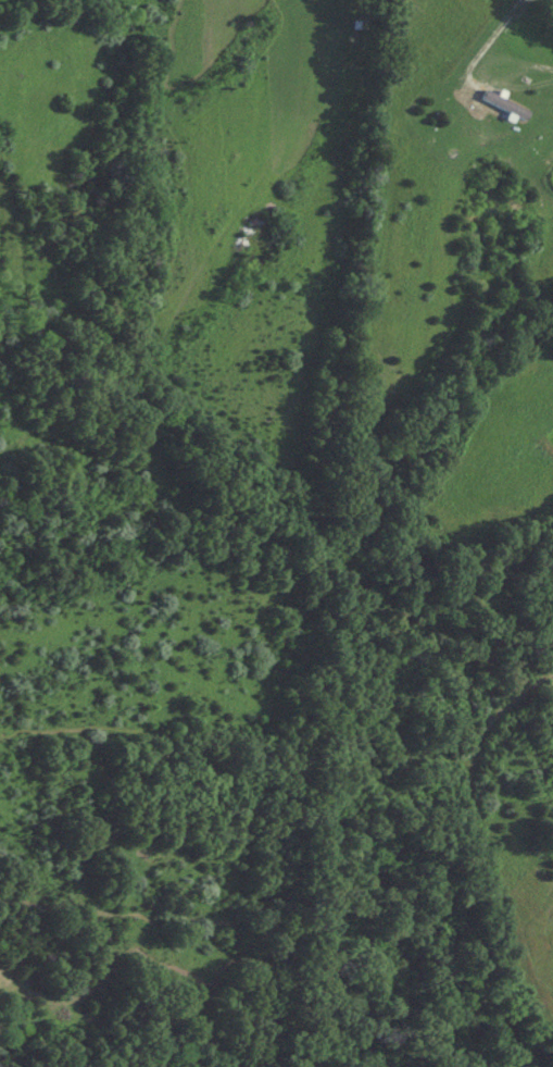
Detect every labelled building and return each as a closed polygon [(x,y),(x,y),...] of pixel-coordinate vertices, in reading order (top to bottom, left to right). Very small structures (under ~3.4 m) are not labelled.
[(356,29),(376,29),(376,0),(356,0),(356,29)]
